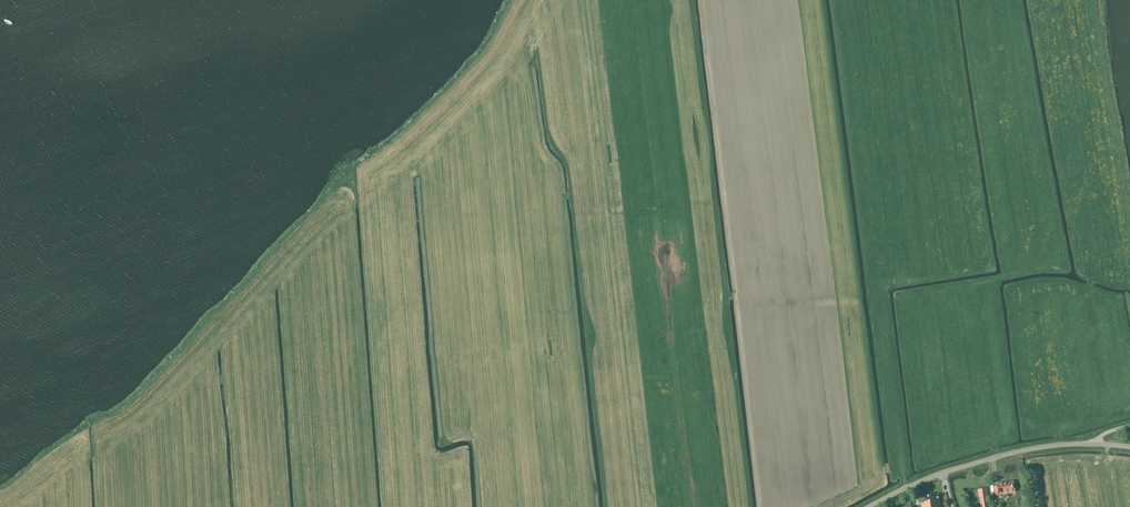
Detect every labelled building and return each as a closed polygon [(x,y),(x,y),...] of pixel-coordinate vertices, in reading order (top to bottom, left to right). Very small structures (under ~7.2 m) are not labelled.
[(1004,484),(1004,483),(999,484),(999,486),(994,486),(996,497),(1001,496),(1001,494),(1015,492),(1013,482),(1007,483),(1006,483),(1004,484)] [(986,489),(978,490),(979,497),(981,497),(982,501),(980,502),(981,506),(986,506),(989,506),(986,489)] [(920,497),(921,502),(922,506),(941,506),(940,502),(939,502),(939,500),(940,499),(939,494),(920,497)]
